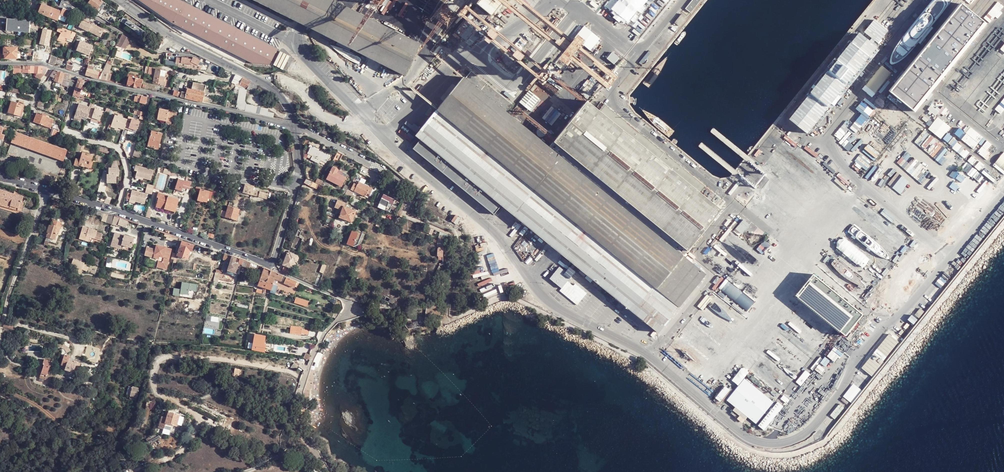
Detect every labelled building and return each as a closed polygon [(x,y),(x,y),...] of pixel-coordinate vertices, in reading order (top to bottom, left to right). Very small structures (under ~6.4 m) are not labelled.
[(103,2),(100,0),(91,0),(88,4),(97,11),(103,2)] [(278,49),(181,0),(139,0),(173,24),(252,63),(270,64),(278,49)] [(404,74),(421,43),(339,0),(257,0),(301,25),(404,74)] [(609,10),(629,25),(649,0),(617,0),(609,10)] [(701,0),(693,0),(686,8),(691,12),(701,0)] [(107,5),(103,2),(97,11),(101,13),(107,5)] [(962,3),(891,91),(914,110),(986,22),(962,3)] [(39,12),(49,17),(52,8),(43,4),(42,6),(39,11),(39,12)] [(52,8),(49,17),(58,20),(60,16),(62,12),(52,8)] [(63,8),(62,12),(60,16),(68,19),(71,11),(63,8)] [(681,25),(688,17),(682,13),(676,21),(681,25)] [(131,16),(127,14),(122,20),(126,23),(123,27),(136,36),(141,28),(129,19),(131,16)] [(92,23),(83,19),(79,26),(89,31),(89,30),(96,34),(98,30),(102,32),(104,28),(92,22),(92,23)] [(31,22),(8,20),(6,32),(29,34),(31,22)] [(77,33),(72,31),(59,26),(57,32),(60,33),(59,36),(74,42),(77,33)] [(574,38),(589,50),(599,39),(584,26),(574,38)] [(467,28),(460,36),(466,40),(472,32),(467,28)] [(131,39),(122,33),(117,44),(123,47),(126,49),(131,39)] [(93,46),(80,41),(77,49),(82,51),(81,52),(90,56),(93,46)] [(18,48),(6,48),(5,58),(17,59),(18,48)] [(42,54),(34,52),(33,59),(37,60),(41,61),(42,54)] [(606,59),(613,64),(619,58),(611,52),(606,59)] [(208,71),(210,67),(190,57),(186,61),(192,67),(203,70),(204,69),(208,71)] [(71,60),(69,59),(66,68),(72,71),(75,63),(71,60)] [(878,89),(895,69),(886,60),(868,80),(878,89)] [(87,69),(85,68),(84,68),(82,73),(86,74),(85,75),(87,76),(91,77),(97,79),(101,68),(89,64),(87,69)] [(112,66),(106,64),(103,71),(108,73),(106,81),(110,82),(112,74),(109,73),(112,66)] [(36,66),(13,66),(12,68),(14,68),(14,74),(20,74),(21,73),(34,73),(35,73),(38,74),(38,77),(42,78),(44,76),(46,74),(47,73),(47,72),(47,71),(48,70),(48,69),(48,68),(47,67),(46,66),(44,66),(36,66)] [(156,68),(146,66),(145,73),(155,75),(156,68)] [(968,113),(981,123),(1003,93),(1003,66),(968,113)] [(162,69),(156,68),(155,75),(153,83),(165,86),(166,82),(164,81),(165,77),(160,76),(162,69)] [(65,73),(58,71),(57,73),(55,79),(54,82),(61,84),(65,73)] [(103,71),(99,79),(106,81),(108,73),(103,71)] [(563,155),(517,118),(523,110),(517,105),(511,113),(508,110),(512,104),(471,71),(466,77),(464,76),(416,136),(420,140),(414,149),(494,215),(501,205),(520,221),(658,333),(707,272),(686,255),(563,155)] [(70,75),(65,73),(61,84),(61,85),(68,88),(67,91),(72,92),(76,82),(68,79),(70,75)] [(243,78),(236,75),(231,84),(238,87),(239,85),(243,78)] [(143,83),(144,80),(129,77),(127,86),(136,87),(141,88),(143,83)] [(84,80),(79,78),(77,83),(73,94),(79,96),(80,91),(84,80)] [(250,82),(243,78),(239,85),(247,89),(250,82)] [(258,86),(250,82),(247,89),(255,93),(258,86)] [(194,83),(192,89),(202,91),(202,92),(205,92),(206,85),(194,83)] [(237,105),(236,110),(248,113),(273,118),(274,113),(268,112),(268,109),(246,104),(245,101),(247,91),(240,88),(239,93),(237,105)] [(197,102),(203,103),(205,95),(205,92),(202,92),(202,91),(192,89),(188,89),(187,93),(185,98),(191,100),(197,102)] [(540,114),(548,105),(539,97),(531,106),(540,114)] [(23,104),(11,100),(7,112),(19,116),(23,104)] [(599,110),(588,101),(554,142),(689,251),(725,201),(605,103),(599,110)] [(78,104),(73,116),(80,119),(81,116),(87,118),(91,119),(92,118),(95,119),(100,120),(102,110),(95,108),(94,110),(90,109),(90,108),(78,104)] [(935,120),(938,117),(945,108),(942,107),(940,110),(937,107),(935,109),(931,105),(928,110),(935,116),(933,118),(935,120)] [(173,113),(169,112),(159,110),(157,120),(165,122),(171,123),(172,118),(173,113)] [(48,124),(49,118),(36,113),(33,122),(46,127),(48,124)] [(114,116),(111,126),(118,128),(124,130),(124,129),(129,130),(129,129),(133,130),(138,131),(140,122),(132,119),(131,124),(127,122),(128,120),(114,116)] [(951,128),(938,117),(935,120),(928,129),(941,139),(951,128)] [(857,122),(849,130),(860,140),(867,131),(857,122)] [(915,130),(907,124),(902,129),(910,136),(915,130)] [(50,136),(58,138),(60,132),(52,129),(50,136)] [(964,134),(979,142),(982,137),(967,129),(964,134)] [(162,133),(151,130),(148,145),(159,148),(162,133)] [(67,151),(15,132),(11,143),(63,162),(67,151)] [(839,139),(835,143),(846,154),(850,149),(839,139)] [(974,166),(979,160),(954,140),(949,146),(955,151),(937,172),(943,177),(960,155),(974,166)] [(942,141),(940,143),(950,152),(952,150),(942,141)] [(931,148),(924,142),(919,148),(927,154),(931,148)] [(313,156),(321,160),(326,163),(330,156),(311,147),(308,153),(313,156)] [(144,149),(136,148),(133,156),(142,157),(144,149)] [(90,167),(91,162),(93,155),(83,152),(80,160),(76,159),(74,165),(79,166),(80,165),(84,167),(84,166),(90,167)] [(343,154),(337,152),(333,159),(339,162),(343,154)] [(110,168),(110,172),(111,172),(111,174),(108,174),(108,179),(117,180),(117,174),(119,175),(121,174),(121,169),(117,161),(114,161),(112,168),(110,168)] [(70,167),(62,164),(58,175),(66,178),(70,167)] [(342,186),(346,177),(337,172),(339,169),(333,166),(327,178),(342,186)] [(896,171),(890,166),(885,172),(891,177),(896,171)] [(154,172),(140,168),(139,173),(137,177),(145,180),(152,182),(154,172)] [(337,172),(346,177),(348,174),(339,169),(337,172)] [(888,189),(894,182),(882,170),(875,177),(882,184),(879,187),(884,191),(887,188),(888,189)] [(117,180),(108,179),(108,182),(119,183),(119,175),(117,174),(117,180)] [(319,184),(307,179),(304,183),(309,186),(317,189),(319,184)] [(186,183),(179,180),(175,190),(187,193),(188,189),(190,190),(192,184),(186,182),(186,183)] [(368,192),(370,187),(359,181),(357,184),(355,189),(354,190),(365,196),(368,192)] [(898,184),(889,194),(904,208),(913,198),(898,184)] [(252,192),(254,187),(246,185),(243,193),(251,196),(252,192)] [(153,196),(155,188),(148,186),(146,194),(153,196)] [(210,192),(201,189),(199,193),(197,200),(203,202),(203,201),(208,202),(210,192)] [(0,190),(0,203),(10,206),(10,207),(17,210),(20,202),(22,202),(23,197),(0,190)] [(133,191),(130,201),(136,203),(144,205),(147,196),(133,191)] [(180,200),(160,194),(158,198),(160,199),(157,207),(166,210),(174,212),(176,205),(178,206),(180,200)] [(380,203),(391,207),(395,199),(383,194),(383,195),(379,202),(380,203)] [(352,222),(357,211),(344,205),(346,203),(338,200),(335,206),(342,209),(340,217),(352,222)] [(916,200),(905,210),(914,219),(924,209),(916,200)] [(380,208),(389,212),(391,207),(380,203),(378,207),(380,208)] [(227,212),(225,218),(237,221),(240,209),(229,206),(227,212)] [(112,224),(115,215),(109,214),(106,222),(112,224)] [(47,237),(50,238),(55,240),(57,233),(59,233),(63,222),(53,219),(52,225),(50,224),(47,232),(48,232),(47,237)] [(98,231),(83,226),(80,236),(86,238),(88,235),(101,240),(103,233),(98,231)] [(350,231),(346,245),(352,247),(356,233),(350,231)] [(112,242),(122,245),(132,247),(135,238),(115,233),(112,242)] [(756,270),(761,263),(732,238),(726,245),(756,270)] [(183,241),(178,255),(178,256),(187,259),(191,251),(192,252),(194,245),(183,241)] [(712,248),(712,249),(721,261),(739,274),(743,271),(737,264),(737,263),(725,247),(719,243),(712,248)] [(840,252),(875,277),(881,269),(845,244),(840,252)] [(156,250),(147,247),(145,255),(159,259),(157,267),(167,270),(172,249),(157,245),(156,250)] [(230,260),(231,255),(225,253),(223,259),(225,260),(223,266),(227,267),(230,260)] [(284,264),(292,267),(295,261),(297,261),(299,258),(297,256),(291,253),(290,254),(288,254),(284,264)] [(865,292),(870,286),(833,256),(828,262),(865,292)] [(85,264),(73,259),(71,265),(82,270),(85,264)] [(233,261),(231,260),(226,273),(234,276),(236,276),(240,266),(235,264),(235,262),(233,261)] [(243,266),(242,268),(257,272),(259,265),(252,263),(244,260),(242,265),(242,266),(243,266)] [(317,283),(319,283),(325,267),(322,266),(318,275),(319,275),(316,282),(317,283)] [(263,287),(269,269),(262,267),(256,285),(263,287)] [(574,271),(569,267),(565,271),(558,267),(550,278),(551,280),(555,283),(561,289),(574,271)] [(284,276),(269,269),(263,287),(266,288),(270,289),(275,278),(282,281),(284,276)] [(795,298),(845,337),(865,314),(813,273),(795,298)] [(297,282),(286,277),(283,283),(295,288),(297,282)] [(713,292),(721,299),(730,288),(719,279),(715,284),(718,286),(713,292)] [(746,302),(750,296),(740,288),(735,293),(746,302)] [(728,292),(721,302),(742,318),(749,308),(728,292)] [(709,300),(706,305),(728,319),(731,315),(709,300)] [(822,332),(826,333),(830,328),(813,318),(819,319),(818,318),(807,315),(807,312),(801,311),(802,309),(796,305),(792,304),(791,308),(795,310),(794,311),(791,316),(795,317),(797,319),(798,315),(802,316),(801,319),(822,332)] [(919,319),(924,312),(921,309),(915,316),(919,319)] [(691,319),(721,341),(728,331),(698,310),(691,319)] [(878,348),(887,356),(900,340),(891,333),(878,348)] [(255,335),(253,349),(264,351),(265,344),(263,344),(264,336),(255,335)] [(839,356),(832,350),(827,356),(834,362),(839,356)] [(321,354),(318,352),(315,358),(315,360),(314,362),(318,364),(320,359),(323,355),(321,354)] [(863,367),(872,374),(884,359),(875,352),(863,367)] [(70,356),(64,355),(61,365),(66,366),(65,370),(73,372),(76,362),(69,359),(70,356)] [(47,375),(48,371),(50,367),(44,365),(41,373),(47,375)] [(316,371),(310,369),(305,387),(304,391),(303,392),(302,400),(308,401),(310,391),(312,390),(312,384),(316,371)] [(851,402),(861,391),(853,384),(844,396),(851,402)] [(729,398),(757,421),(766,412),(737,388),(729,398)] [(168,411),(166,418),(165,424),(176,427),(180,414),(168,411)] [(142,412),(140,421),(145,422),(148,423),(149,414),(145,413),(142,412)]
